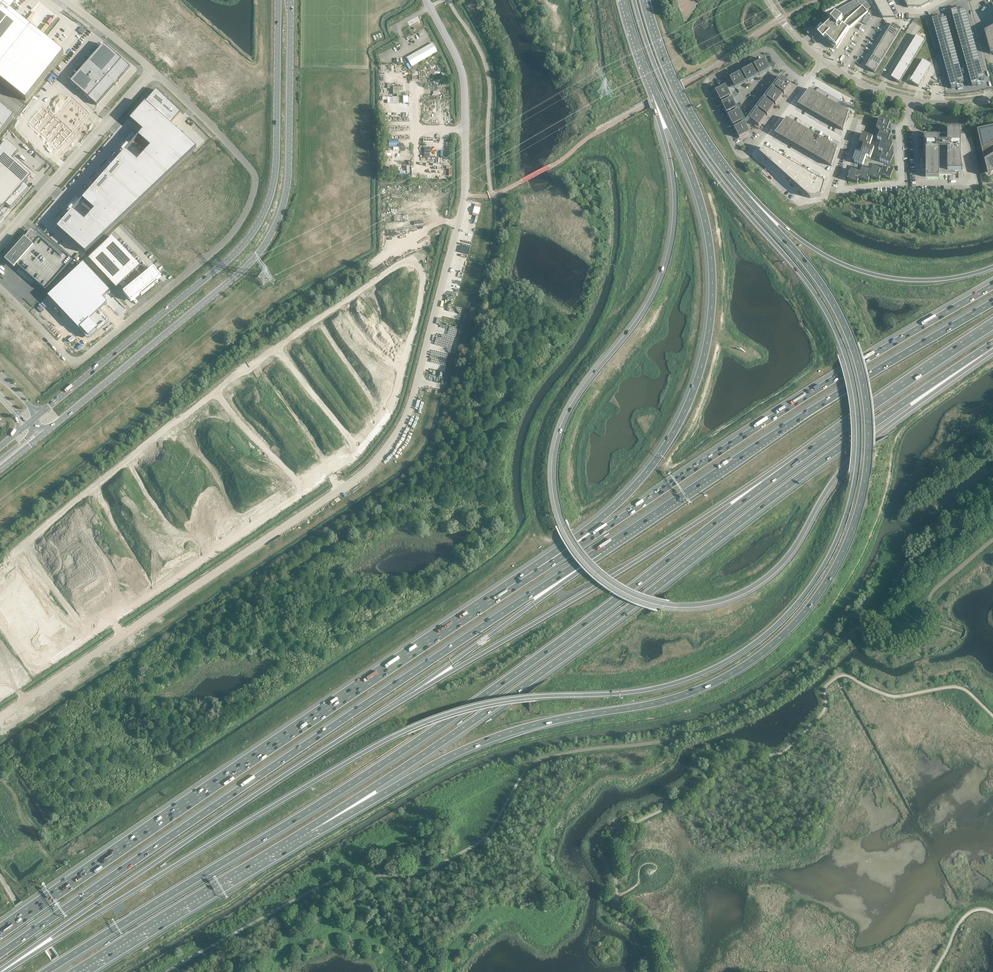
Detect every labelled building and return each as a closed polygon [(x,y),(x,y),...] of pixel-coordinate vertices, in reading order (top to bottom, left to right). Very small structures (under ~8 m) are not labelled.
[(63,54),(11,12),(20,0),(0,0),(0,81),(26,101),(63,54)] [(831,20),(818,34),(823,40),(826,37),(831,42),(830,44),(837,49),(850,29),(868,12),(866,10),(870,8),(866,0),(856,0),(833,13),(828,15),(829,15),(831,20)] [(883,18),(895,18),(885,0),(873,0),(883,18)] [(911,13),(929,3),(927,0),(903,0),(911,13)] [(956,8),(950,9),(971,84),(977,83),(977,84),(984,82),(983,78),(984,78),(964,8),(962,9),(961,5),(955,7),(956,8)] [(868,14),(864,20),(868,23),(872,16),(868,14)] [(942,15),(932,18),(951,87),(961,84),(960,81),(963,80),(946,17),(943,18),(942,15)] [(898,34),(901,29),(892,24),(889,28),(898,34)] [(984,32),(990,54),(992,53),(992,27),(984,32)] [(896,38),(898,34),(889,28),(887,33),(896,38)] [(893,43),(896,38),(887,33),(884,38),(893,43)] [(922,45),(925,41),(916,36),(914,40),(922,45)] [(890,48),(893,43),(884,38),(881,42),(890,48)] [(922,45),(914,40),(911,44),(920,50),(922,45)] [(886,53),(890,48),(881,42),(877,48),(886,53)] [(104,44),(70,82),(96,106),(130,68),(104,44)] [(917,54),(920,50),(911,44),(909,49),(917,54)] [(882,61),(886,53),(877,48),(873,56),(882,61)] [(914,58),(917,54),(909,49),(906,53),(914,58)] [(914,58),(906,53),(903,57),(912,62),(914,58)] [(882,61),(873,56),(869,61),(878,67),(882,61)] [(903,57),(900,62),(909,67),(912,62),(903,57)] [(770,70),(764,60),(754,65),(760,75),(770,70)] [(929,70),(932,65),(923,60),(920,64),(929,70)] [(878,67),(869,61),(866,67),(875,73),(878,67)] [(900,62),(897,67),(906,73),(909,67),(900,62)] [(926,74),(929,70),(920,64),(917,69),(926,74)] [(758,76),(752,66),(742,72),(743,74),(741,75),(743,78),(745,77),(748,82),(758,76)] [(897,67),(894,72),(902,78),(906,73),(897,67)] [(924,78),(926,74),(917,69),(915,73),(924,78)] [(894,72),(891,78),(899,83),(902,78),(894,72)] [(730,78),(731,80),(729,81),(732,88),(734,87),(736,89),(746,83),(743,78),(741,75),(740,73),(730,78)] [(922,82),(924,78),(915,73),(913,76),(922,82)] [(909,82),(918,87),(922,82),(913,76),(909,82)] [(791,85),(785,80),(782,77),(775,87),(784,94),(791,85)] [(731,96),(726,86),(715,91),(721,102),(731,96)] [(783,95),(774,88),(766,98),(776,105),(783,95)] [(811,90),(800,106),(845,132),(851,113),(811,90)] [(72,211),(57,228),(85,253),(196,148),(170,125),(180,113),(156,91),(130,120),(143,132),(138,137),(150,148),(137,162),(125,151),(82,200),(94,211),(84,222),(72,211)] [(71,98),(54,117),(72,132),(88,114),(71,98)] [(737,109),(732,98),(722,103),(727,114),(737,109)] [(774,106),(765,99),(758,108),(767,116),(774,106)] [(14,116),(0,105),(0,134),(14,116)] [(42,106),(28,122),(47,139),(58,148),(66,139),(72,132),(54,117),(42,106)] [(743,121),(738,110),(728,116),(733,126),(743,121)] [(766,117),(757,110),(750,119),(759,126),(766,117)] [(890,122),(880,119),(876,128),(881,130),(887,132),(890,122)] [(789,120),(777,135),(834,168),(839,149),(789,120)] [(750,133),(744,123),(734,128),(739,138),(750,133)] [(988,176),(992,173),(992,127),(977,131),(988,176)] [(887,132),(881,130),(877,139),(882,141),(879,150),(883,152),(889,154),(892,144),(888,143),(891,133),(887,132)] [(947,130),(947,134),(931,134),(931,135),(930,135),(930,136),(929,136),(924,136),(926,148),(926,152),(925,152),(925,174),(926,174),(926,178),(939,178),(939,174),(955,174),(955,171),(963,171),(961,159),(961,156),(962,156),(962,134),(961,134),(961,130),(947,130)] [(873,138),(862,134),(859,143),(864,145),(862,149),(872,153),(874,148),(869,147),(873,138)] [(6,205),(11,209),(29,188),(24,184),(31,176),(12,159),(18,152),(7,142),(0,149),(0,211),(6,205)] [(766,149),(762,155),(812,200),(823,198),(827,185),(766,149)] [(872,153),(862,149),(860,154),(856,152),(852,162),(863,166),(866,156),(871,158),(872,153)] [(889,154),(883,152),(880,161),(890,165),(894,155),(889,154)] [(894,170),(884,166),(882,171),(880,177),(881,177),(890,180),(894,170)] [(882,171),(873,167),(871,172),(872,172),(869,178),(870,178),(879,181),(881,177),(880,177),(882,171)] [(872,172),(871,172),(862,169),(860,173),(861,173),(859,179),(868,183),(870,178),(869,178),(872,172)] [(861,173),(860,173),(851,170),(847,180),(857,184),(859,179),(861,173)] [(58,254),(34,233),(27,241),(24,238),(5,260),(14,268),(16,265),(45,291),(72,261),(64,254),(60,251),(58,254)] [(158,282),(157,281),(160,278),(153,269),(149,272),(148,270),(149,272),(145,276),(138,268),(140,266),(112,237),(88,259),(116,289),(119,286),(125,292),(124,293),(131,302),(141,294),(142,295),(141,295),(141,296),(158,282)] [(83,264),(47,297),(79,330),(80,329),(88,337),(105,322),(97,313),(107,304),(103,299),(110,292),(83,264)]
